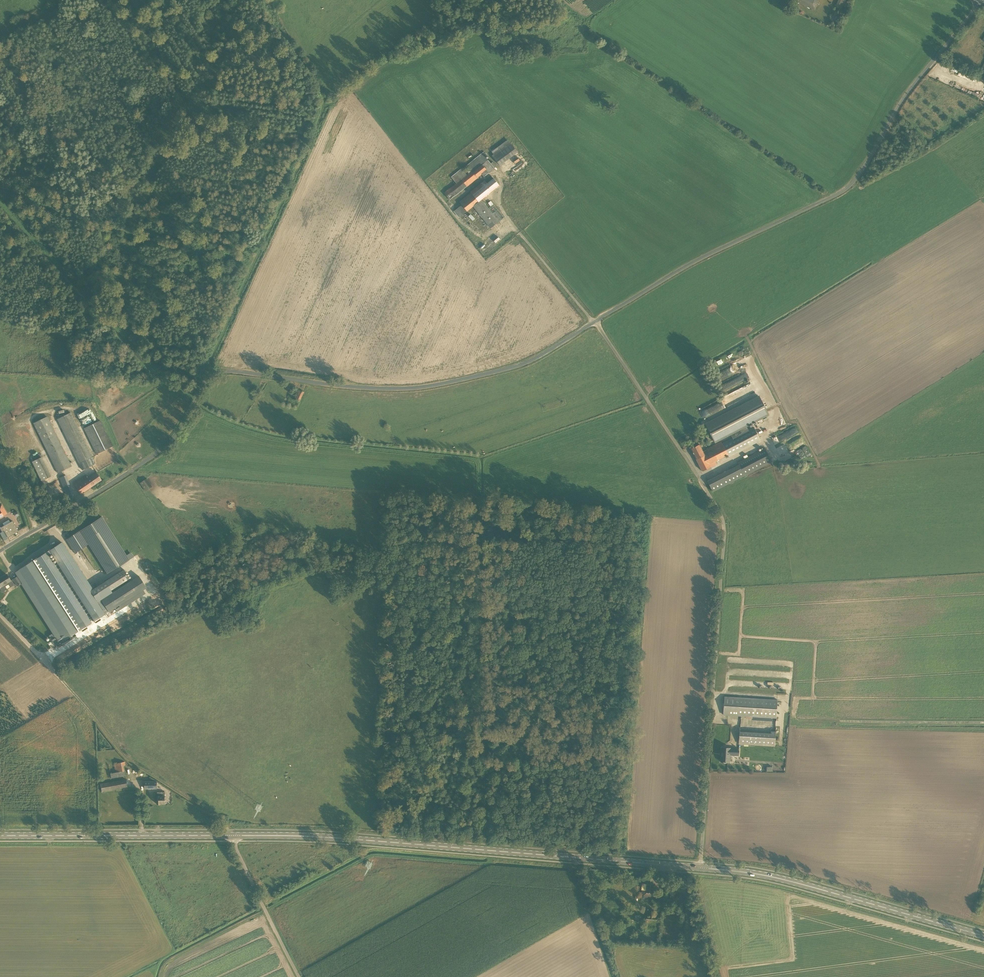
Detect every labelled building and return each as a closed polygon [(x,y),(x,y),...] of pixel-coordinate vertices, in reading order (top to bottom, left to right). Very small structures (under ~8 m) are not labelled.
[(792,0),(815,10),(819,2),(815,0),(792,0)] [(843,10),(842,9),(846,0),(838,0),(835,6),(838,8),(836,12),(833,11),(829,20),(837,24),(843,10)] [(500,165),(518,152),(508,139),(492,152),(494,154),(492,155),(500,165)] [(484,177),(495,169),(486,158),(488,156),(484,151),(467,165),(472,171),(467,175),(461,168),(451,177),(456,183),(444,193),(450,200),(482,175),(484,177)] [(499,185),(493,178),(487,183),(485,180),(470,192),(459,202),(462,205),(454,211),(459,217),(468,211),(473,206),(491,228),(502,219),(504,218),(491,201),(488,203),(491,207),(488,208),(482,200),(499,185)] [(725,368),(727,374),(752,364),(749,358),(725,368)] [(738,377),(726,382),(729,388),(741,383),(738,377)] [(304,392),(298,389),(293,398),(298,401),(304,392)] [(730,434),(732,438),(723,443),(722,441),(703,451),(699,444),(691,449),(702,471),(717,464),(715,461),(728,454),(729,457),(760,441),(753,427),(748,430),(746,426),(768,414),(759,396),(705,424),(714,442),(730,434)] [(71,412),(57,419),(82,470),(96,464),(71,412)] [(47,416),(33,423),(57,473),(71,466),(47,416)] [(101,420),(84,428),(96,454),(113,446),(101,420)] [(774,437),(777,442),(800,433),(798,427),(774,437)] [(798,455),(808,452),(806,446),(796,449),(798,455)] [(713,492),(772,462),(765,448),(738,462),(739,465),(707,481),(713,492)] [(42,457),(32,462),(41,481),(51,476),(42,457)] [(101,480),(96,472),(88,478),(86,475),(74,483),(81,494),(101,480)] [(74,497),(64,476),(59,478),(68,499),(74,497)] [(142,478),(137,482),(143,491),(148,487),(142,478)] [(88,544),(107,574),(129,559),(101,516),(66,539),(75,553),(88,544)] [(12,521),(0,528),(0,529),(2,532),(4,531),(8,537),(18,531),(12,521)] [(40,565),(67,608),(81,629),(91,622),(70,590),(73,588),(90,616),(90,615),(94,620),(146,588),(138,576),(112,592),(111,590),(129,579),(123,570),(90,591),(97,602),(98,602),(101,600),(106,607),(102,610),(97,602),(59,543),(19,569),(21,574),(26,580),(64,640),(68,638),(78,631),(64,610),(37,566),(40,565)] [(2,592),(7,589),(4,585),(11,581),(7,574),(0,578),(0,588),(2,592)] [(18,586),(22,584),(21,583),(17,576),(13,579),(18,586)] [(776,718),(777,700),(725,697),(723,715),(746,716),(752,717),(776,718)] [(775,746),(775,731),(771,731),(771,733),(740,731),(739,744),(775,746)] [(739,756),(740,749),(721,747),(721,762),(730,762),(730,755),(739,756)] [(125,775),(123,766),(123,765),(125,765),(124,762),(114,764),(116,772),(110,773),(111,778),(125,775)] [(102,792),(127,787),(125,779),(100,784),(102,792)]
